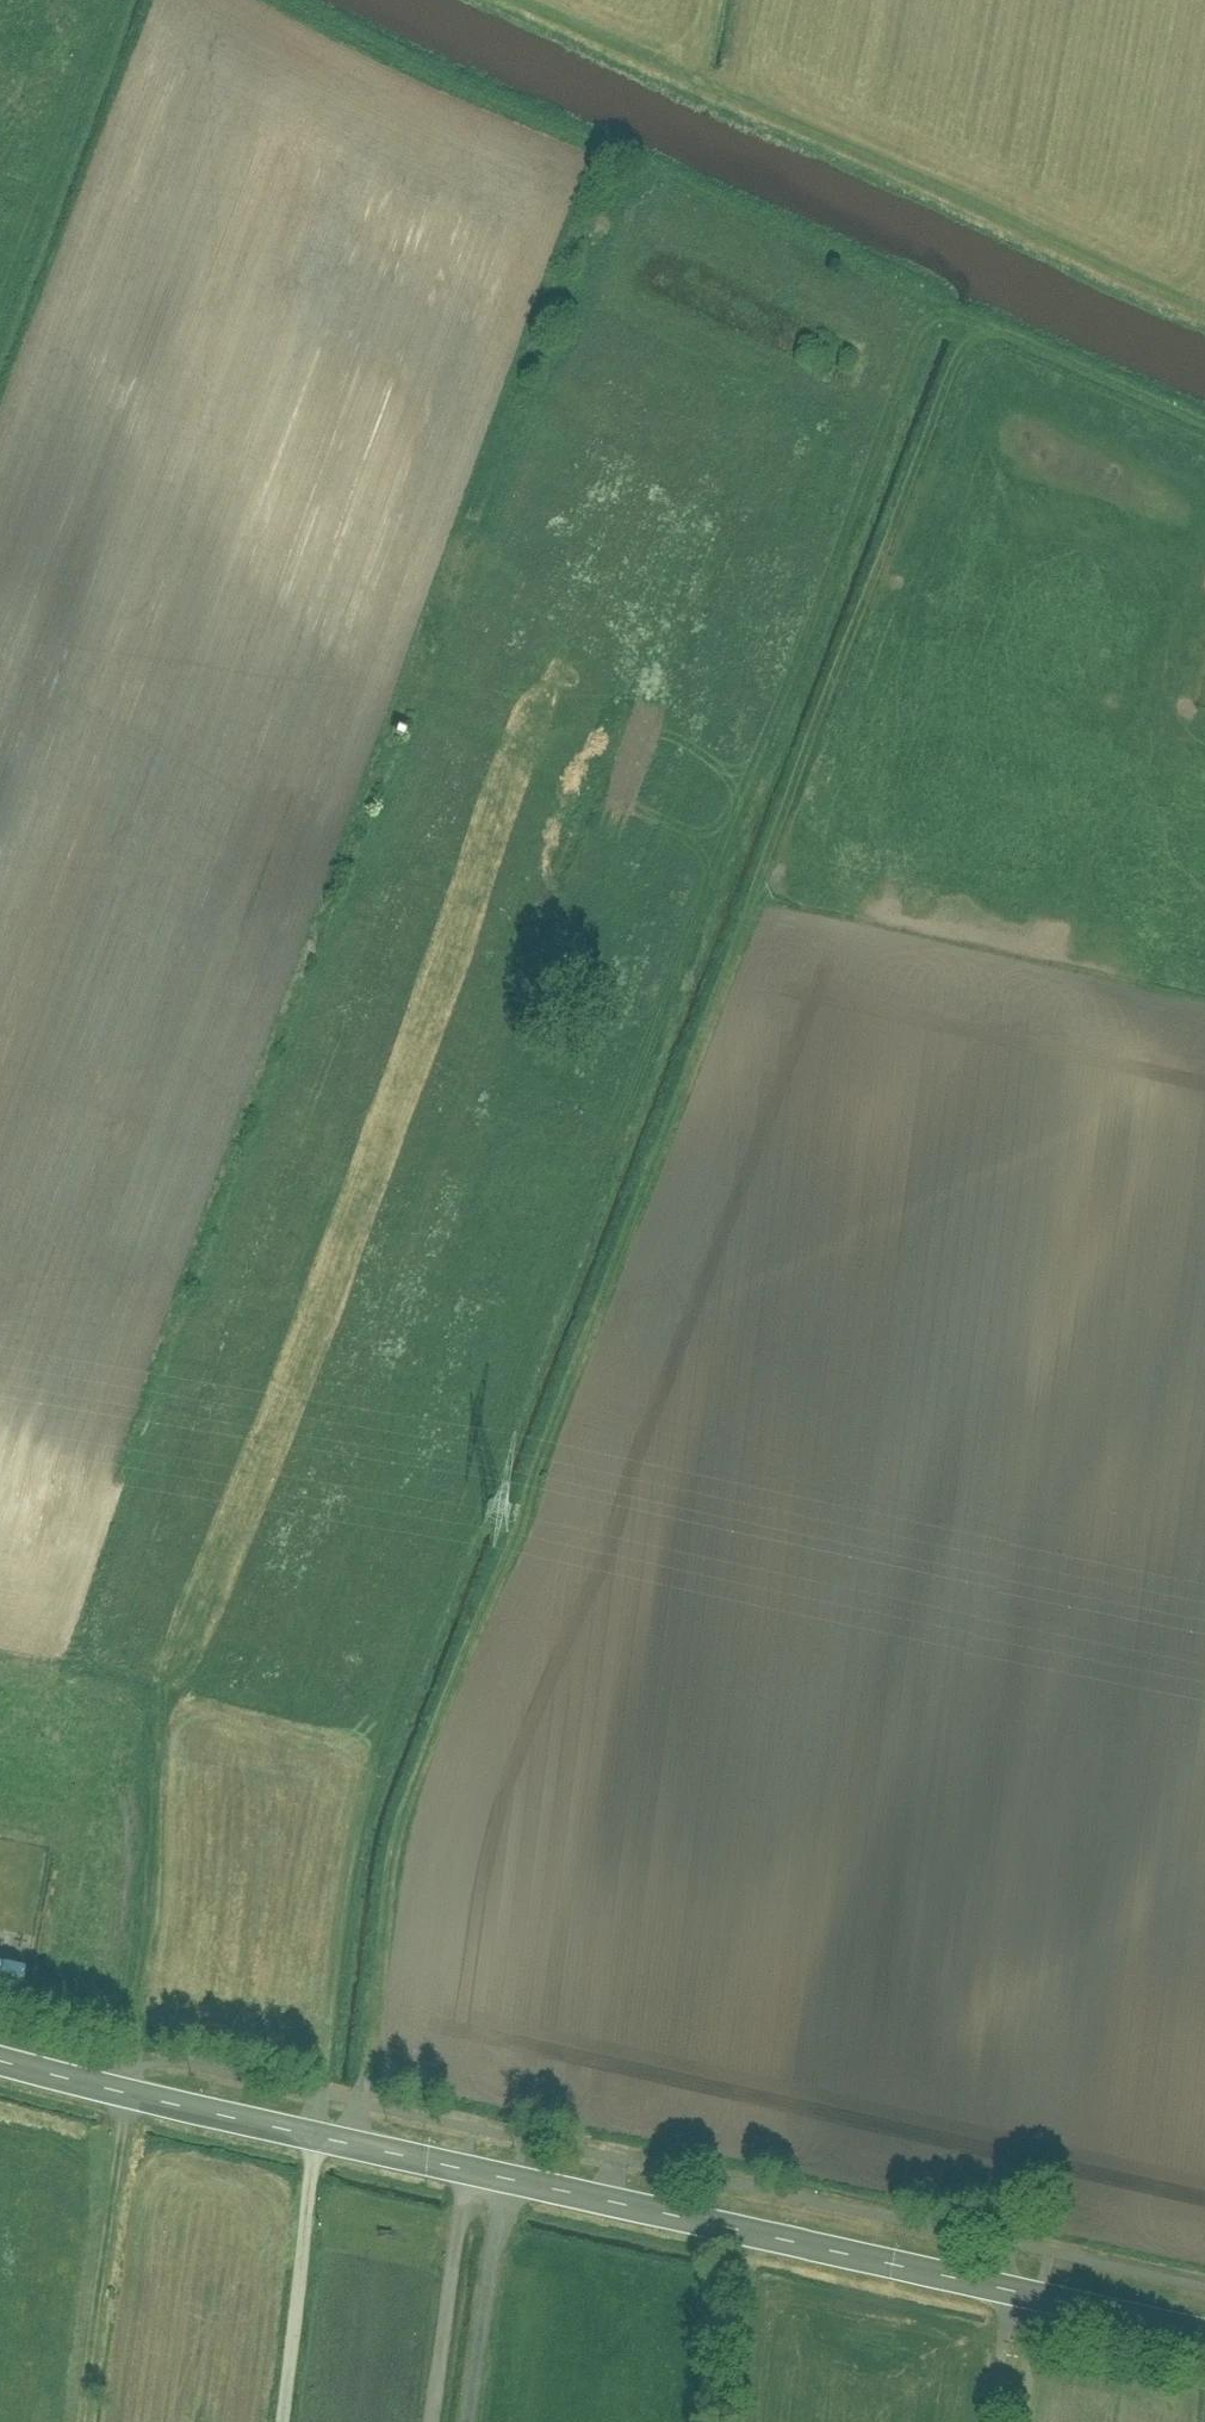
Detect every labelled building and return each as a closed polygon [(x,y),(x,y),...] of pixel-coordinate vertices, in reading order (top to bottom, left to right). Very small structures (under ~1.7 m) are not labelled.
[(22,1988),(25,1963),(0,1960),(0,1985),(22,1988)]
